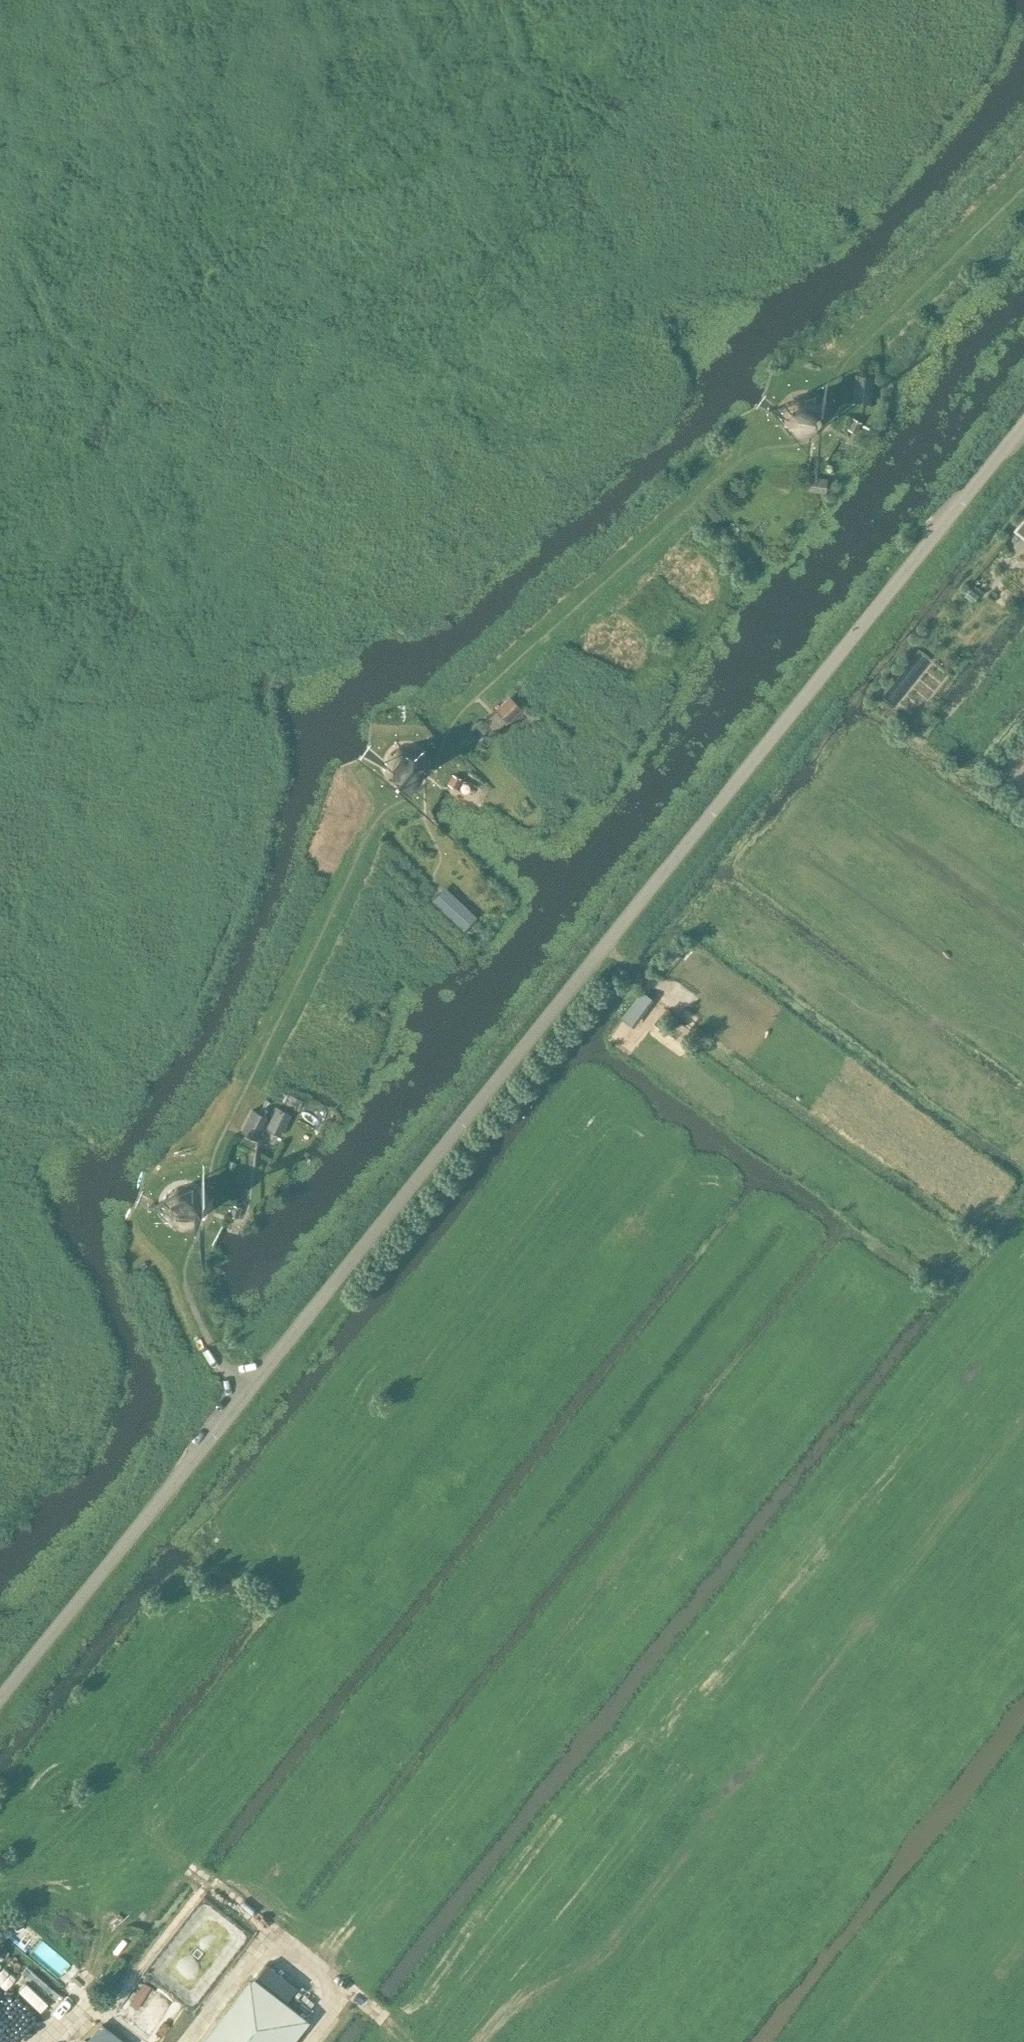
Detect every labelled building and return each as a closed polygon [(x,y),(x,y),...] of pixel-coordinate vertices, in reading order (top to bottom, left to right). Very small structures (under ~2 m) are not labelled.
[(782,412),(782,419),(784,424),(785,426),(790,431),(796,434),(803,436),(810,434),(816,430),(821,425),(823,420),(824,413),(823,407),(820,402),(816,398),(811,394),(805,393),(799,394),(793,396),(788,399),(784,405),(782,412)] [(825,493),(827,479),(809,476),(807,490),(825,493)] [(1012,530),(1023,540),(1023,516),(1012,530)] [(496,710),(507,722),(520,708),(510,696),(496,710)] [(384,762),(384,769),(386,775),(390,780),(396,784),(402,786),(408,786),(415,784),(420,780),(424,775),(426,769),(426,762),(424,756),(420,751),(414,747),(408,745),(402,745),(396,747),(390,751),(386,756),(384,761),(384,762)] [(453,775),(448,785),(456,788),(460,778),(453,775)] [(453,895),(439,910),(462,931),(476,916),(453,895)] [(647,1004),(651,998),(640,990),(636,996),(647,1004)] [(277,1107),(267,1127),(280,1133),(290,1114),(277,1107)] [(240,1132),(242,1133),(250,1138),(256,1140),(262,1126),(267,1118),(259,1113),(253,1110),(252,1110),(241,1131),(240,1132)] [(165,1205),(165,1209),(165,1211),(168,1216),(172,1221),(178,1224),(184,1224),(190,1223),(195,1220),(199,1216),(201,1210),(201,1204),(200,1198),(198,1193),(194,1189),(188,1186),(182,1185),(177,1186),(172,1189),(168,1194),(165,1199),(165,1205)] [(242,1208),(232,1205),(229,1215),(239,1218),(242,1208)] [(199,2041),(291,2041),(309,2019),(252,1974),(199,2041)] [(105,2028),(90,2040),(89,2039),(86,2041),(123,2041),(105,2028)]
